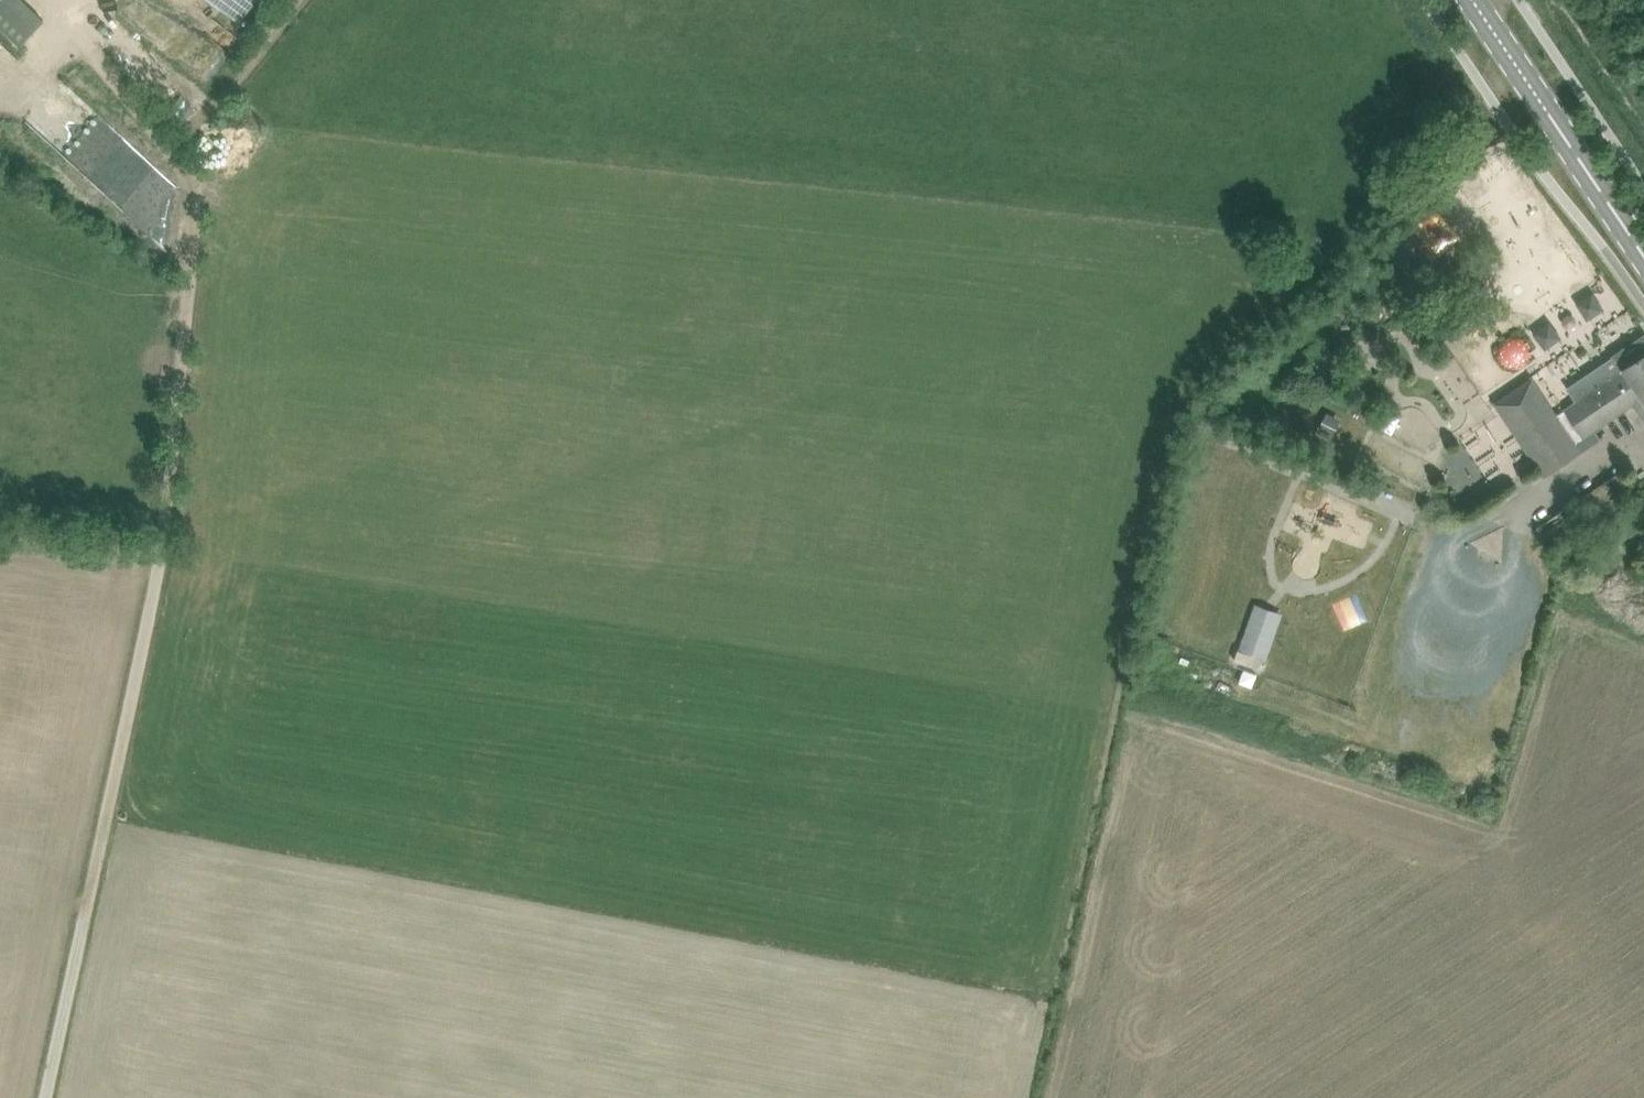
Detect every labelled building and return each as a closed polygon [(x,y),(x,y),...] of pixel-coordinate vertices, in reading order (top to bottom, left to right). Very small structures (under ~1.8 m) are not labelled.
[(36,18),(18,0),(0,0),(0,55),(36,18)] [(237,22),(254,0),(209,0),(237,22)] [(1560,300),(1574,319),(1592,307),(1578,287),(1560,300)] [(1364,307),(1349,310),(1352,326),(1367,323),(1364,307)] [(1526,341),(1541,331),(1534,320),(1519,329),(1526,341)] [(1491,371),(1520,355),(1507,331),(1478,348),(1491,371)] [(1495,403),(1544,476),(1582,451),(1601,438),(1595,430),(1633,405),(1643,420),(1643,335),(1628,346),(1612,356),(1622,371),(1567,408),(1558,413),(1533,376),(1495,403)] [(1381,434),(1387,412),(1369,407),(1362,429),(1381,434)] [(1337,597),(1317,604),(1326,633),(1346,626),(1337,597)] [(1243,600),(1219,661),(1247,672),(1271,611),(1243,600)]
